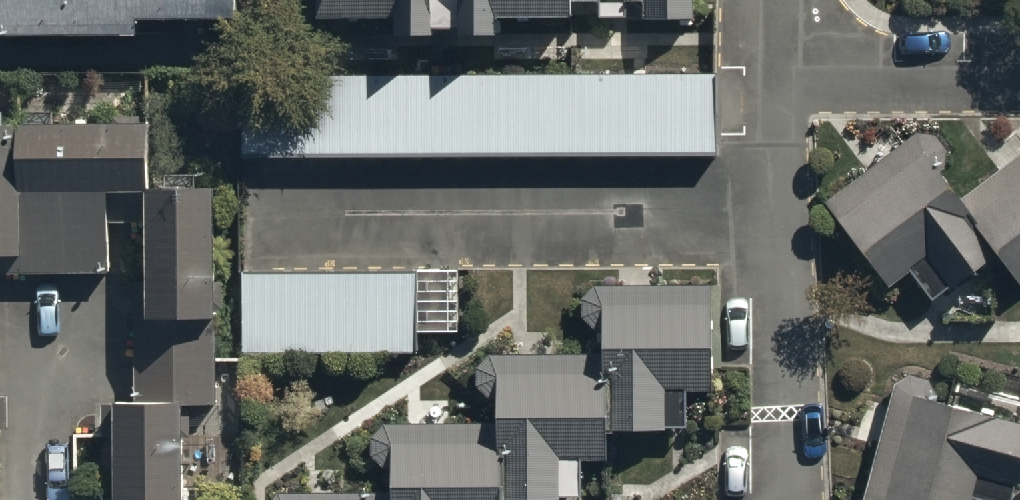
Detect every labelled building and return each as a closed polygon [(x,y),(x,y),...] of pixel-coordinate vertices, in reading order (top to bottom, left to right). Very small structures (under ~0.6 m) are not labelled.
[(231,27),(231,0),(0,0),(0,28),(231,27)] [(325,18),(701,17),(701,0),(325,0),(325,18)] [(714,66),(244,67),(244,151),(714,151),(714,66)] [(29,122),(0,122),(0,246),(13,246),(13,263),(112,262),(111,169),(152,169),(152,115),(29,115),(29,122)] [(906,144),(828,205),(905,302),(982,241),(906,144)] [(962,197),(1019,270),(1019,151),(962,197)] [(183,389),(217,389),(217,294),(213,295),(213,189),(151,189),(151,295),(138,295),(138,386),(115,386),(115,499),(183,499),(183,389)] [(425,270),(244,271),(245,355),(425,354),(425,270)] [(495,490),(599,489),(598,431),(707,431),(706,296),(593,297),(593,368),(487,369),(487,430),(386,430),(386,497),(277,498),(277,499),(496,499),(495,490)] [(866,499),(1017,499),(1019,487),(1019,420),(896,387),(866,499)]
